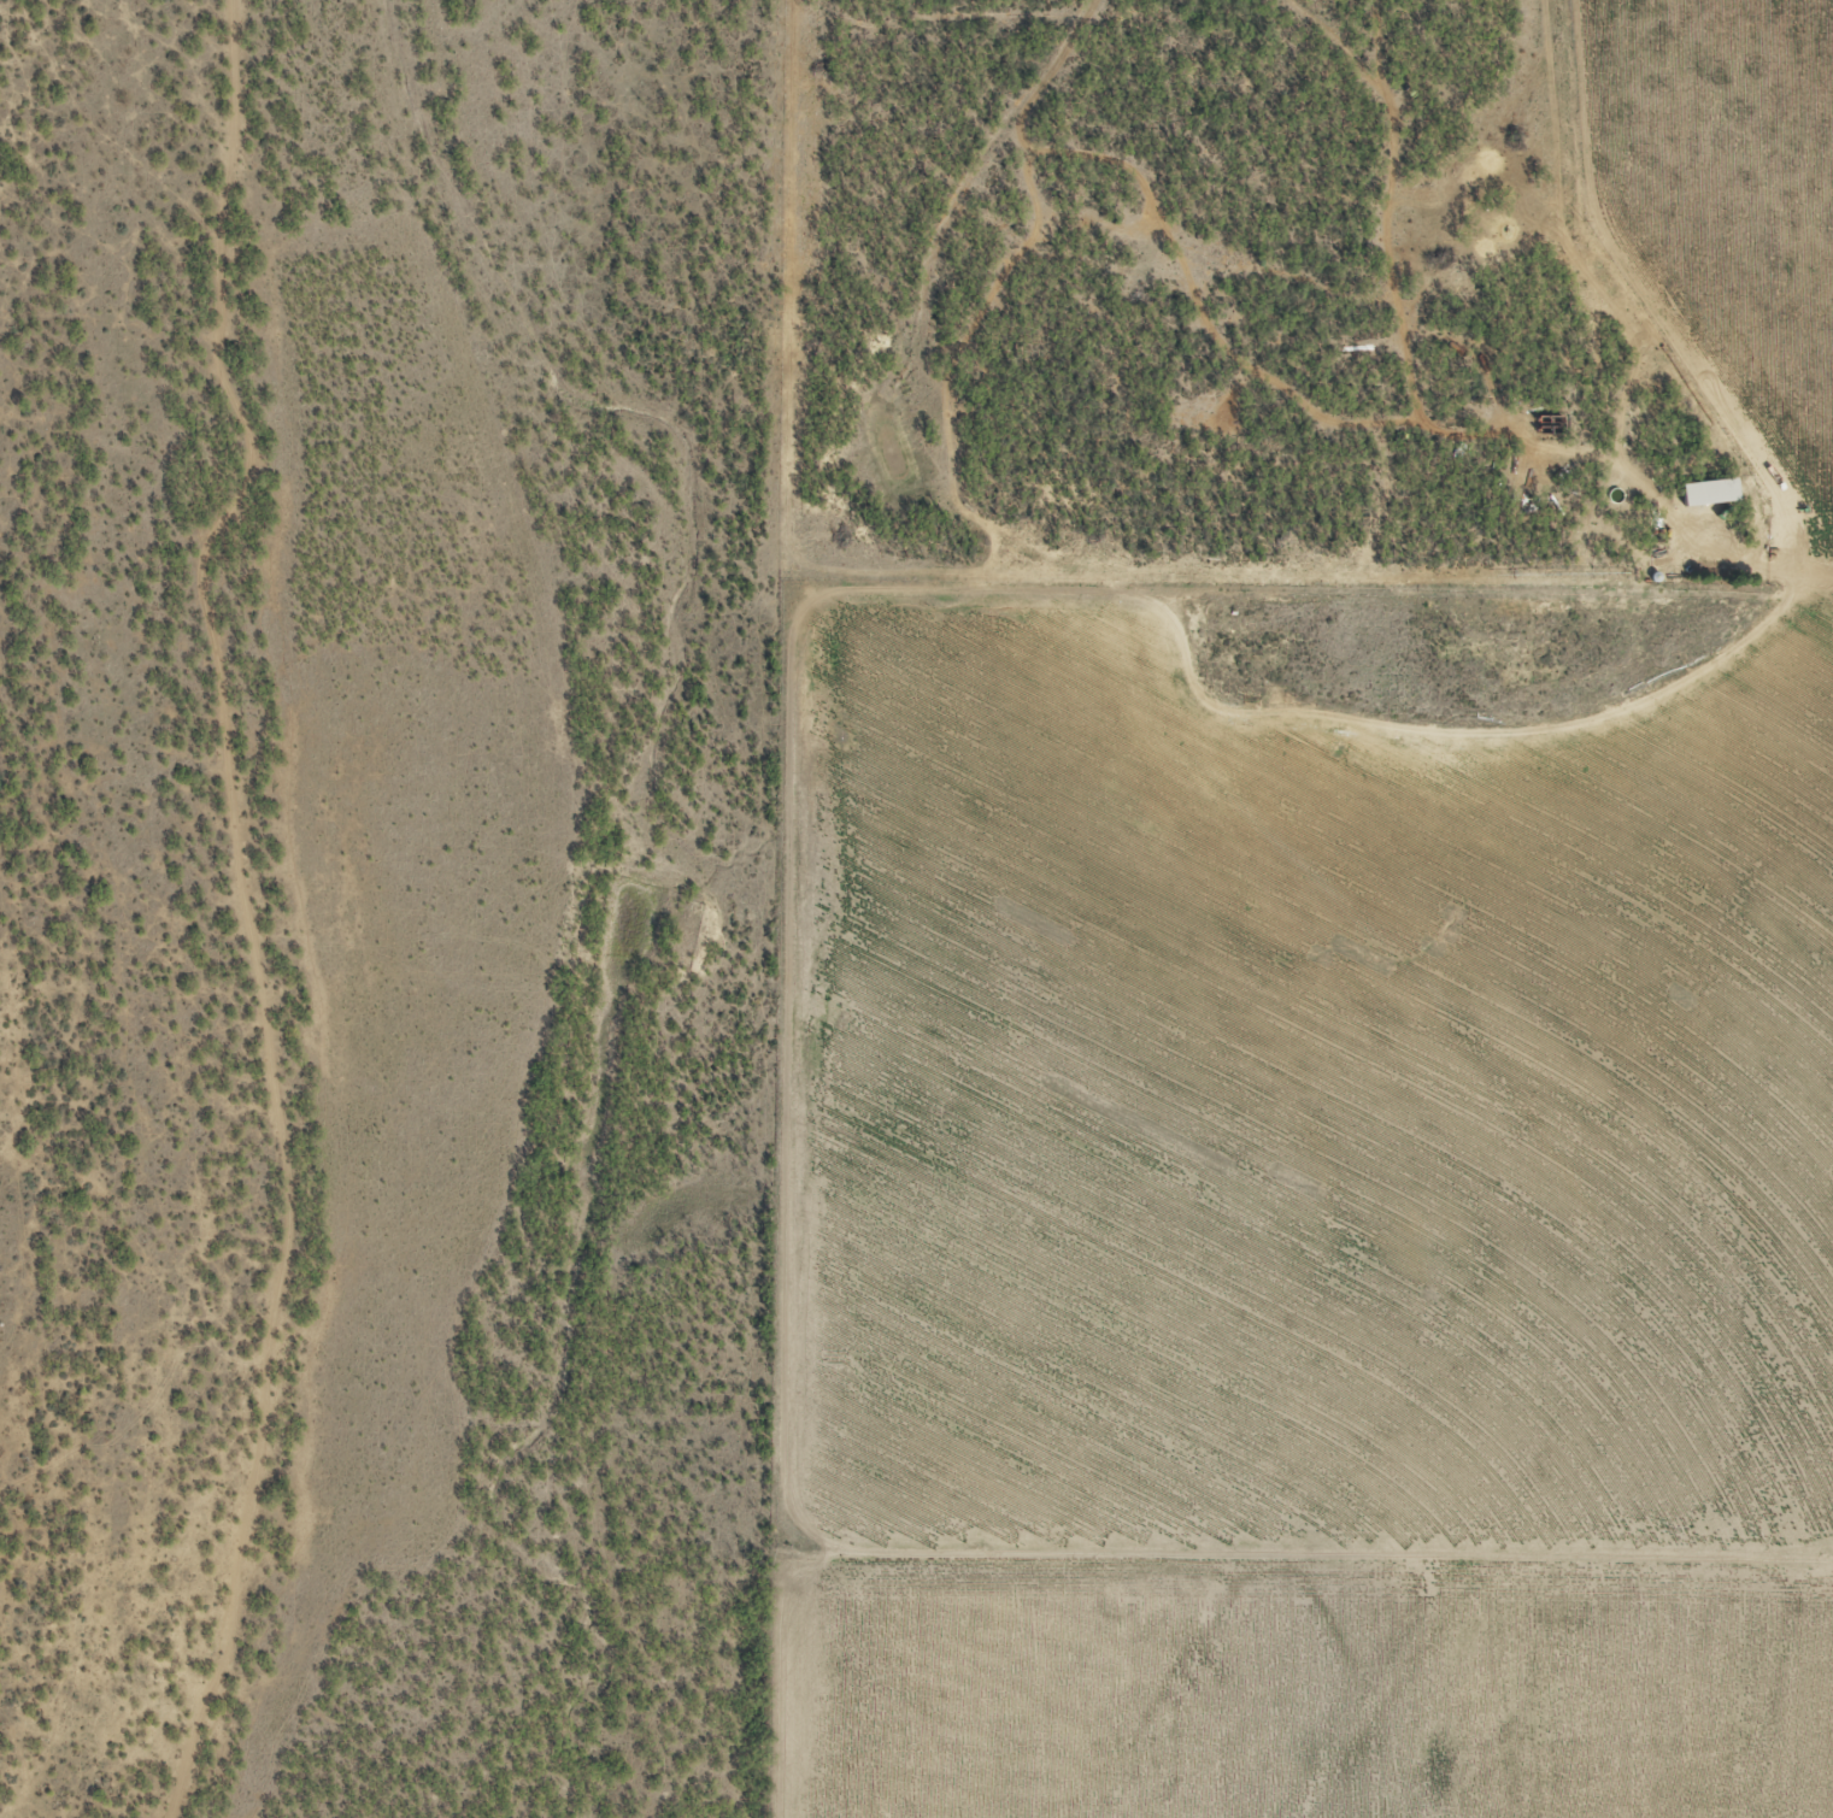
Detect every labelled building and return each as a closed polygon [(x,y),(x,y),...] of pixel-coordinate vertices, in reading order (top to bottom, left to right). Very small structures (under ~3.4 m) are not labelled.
[(1683,484),(1685,508),(1740,502),(1738,478),(1683,484)]
